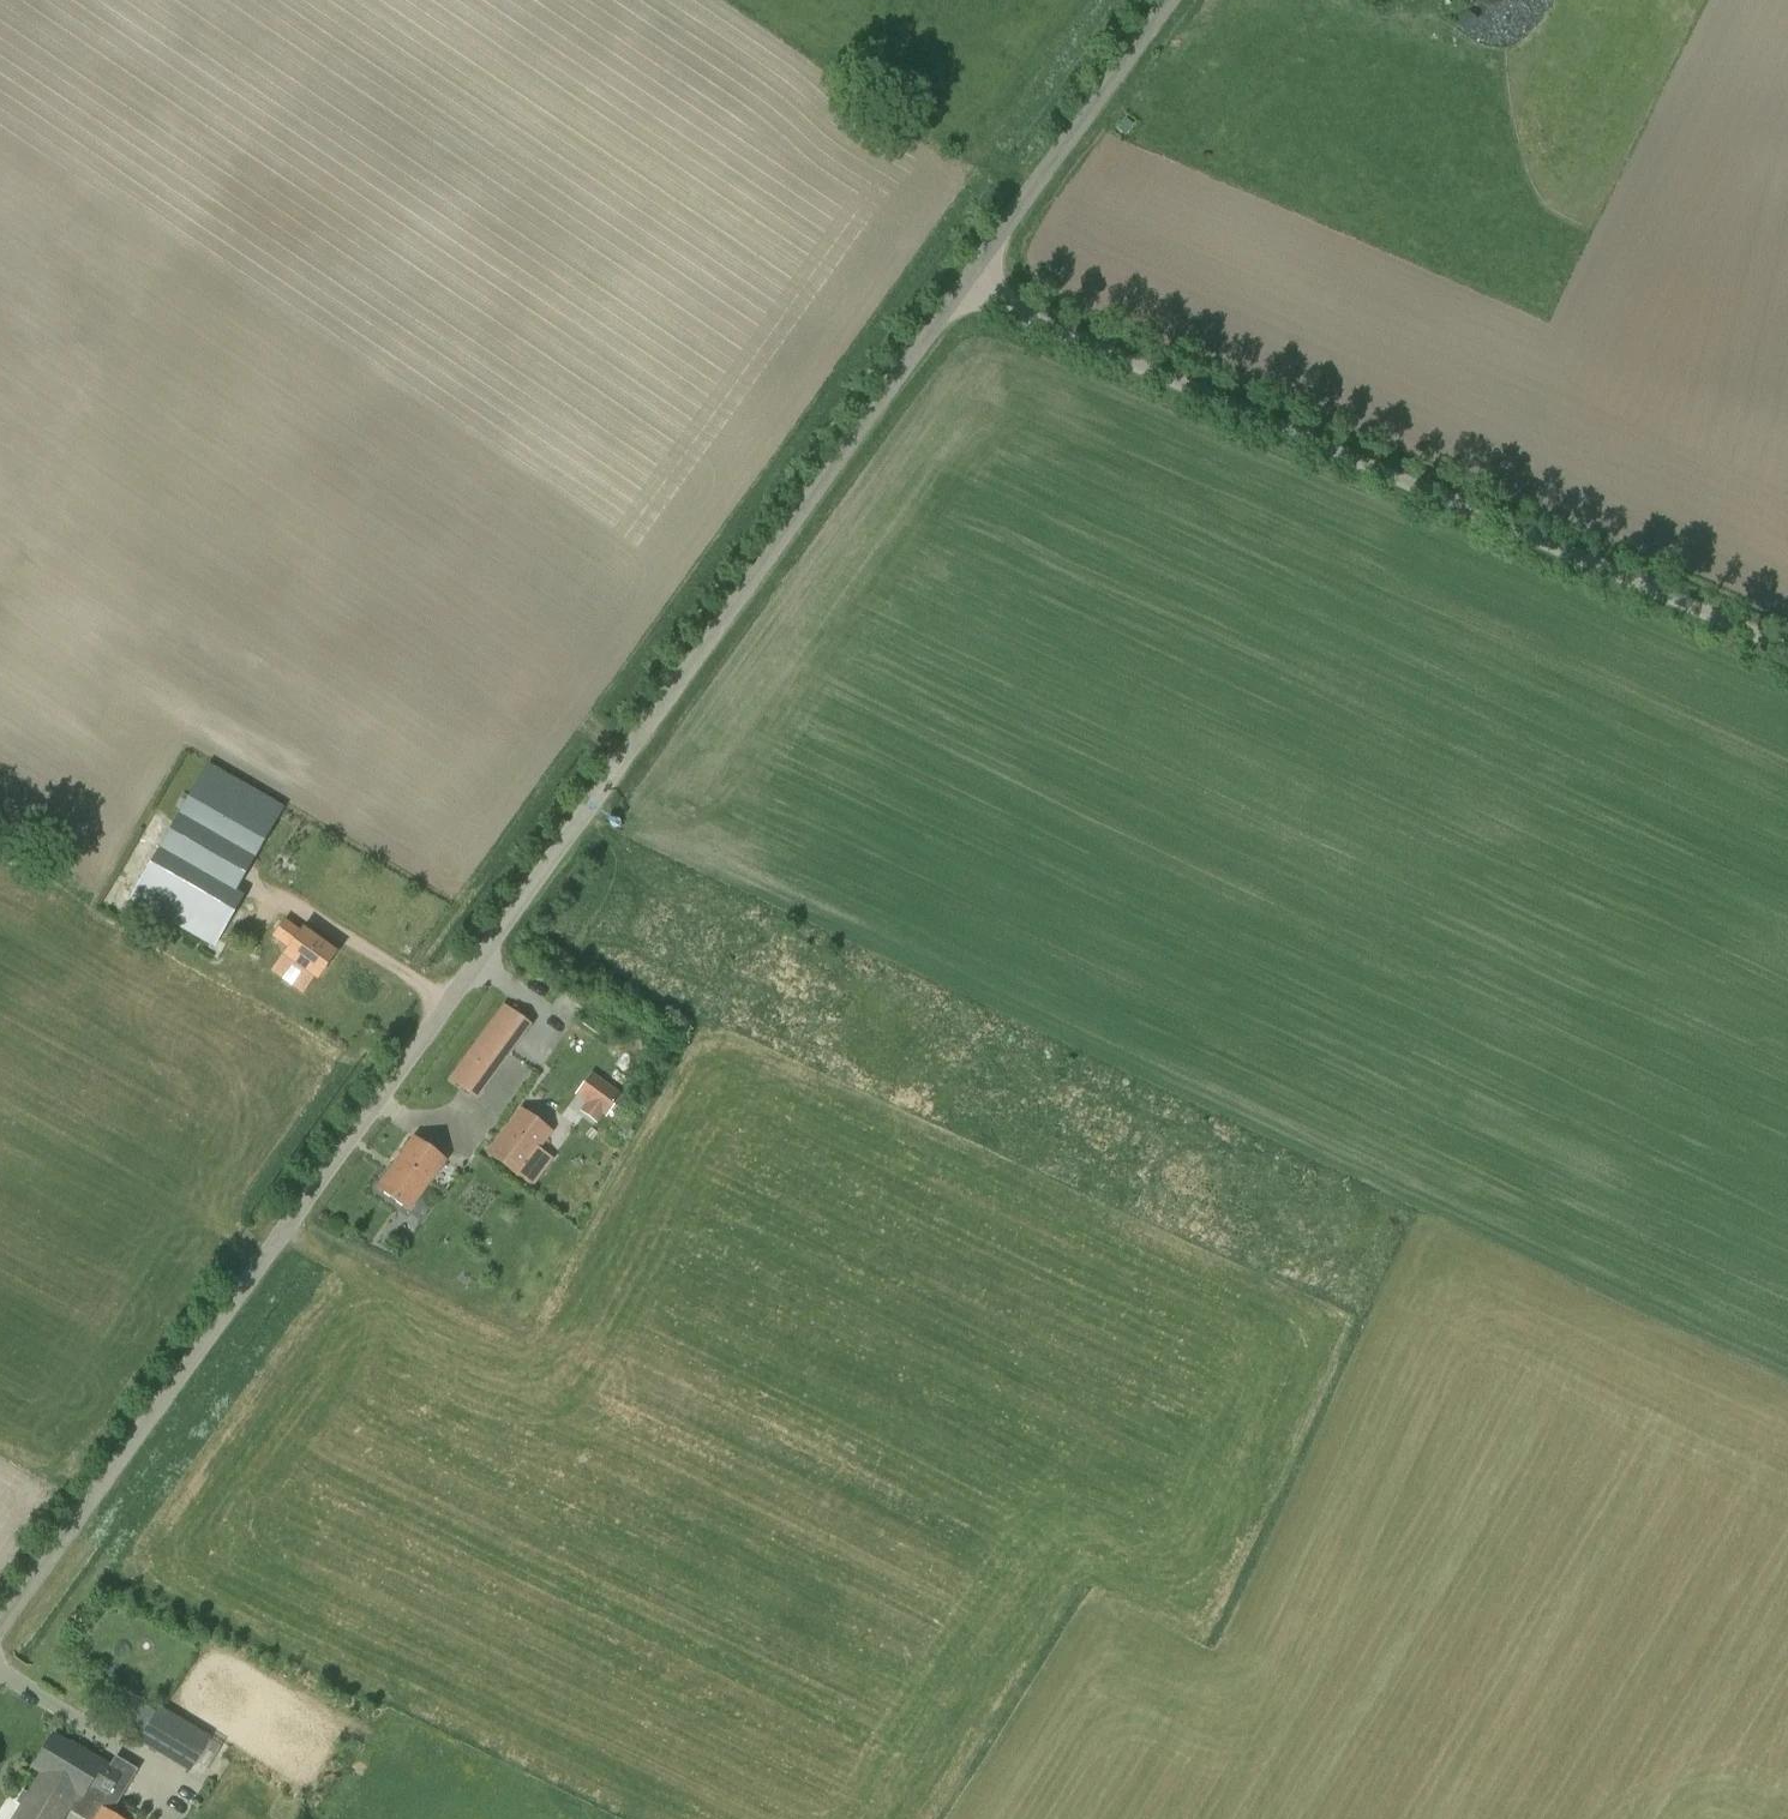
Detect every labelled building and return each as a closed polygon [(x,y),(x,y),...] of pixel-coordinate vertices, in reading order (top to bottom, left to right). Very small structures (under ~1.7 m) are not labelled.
[(237,888),(247,872),(255,858),(279,817),(283,809),(207,765),(128,902),(212,950),(243,896),(236,891),(237,888)] [(284,921),(273,937),(289,948),(285,954),(281,960),(282,960),(311,981),(314,976),(317,979),(335,953),(317,940),(303,930),(301,933),(284,921)] [(497,1018),(458,1071),(480,1087),(518,1034),(497,1018)] [(587,1100),(603,1112),(605,1113),(619,1094),(593,1075),(579,1094),(587,1100)] [(488,1153),(530,1184),(549,1158),(538,1150),(551,1131),(520,1109),(488,1153)] [(412,1137),(376,1189),(409,1212),(445,1160),(412,1137)] [(139,1741),(189,1772),(211,1737),(160,1706),(139,1741)] [(49,1738),(30,1769),(38,1775),(39,1774),(55,1784),(73,1795),(76,1797),(78,1798),(96,1809),(99,1804),(112,1812),(138,1770),(115,1756),(106,1770),(79,1754),(78,1756),(49,1738)] [(12,1818),(63,1818),(76,1797),(73,1795),(55,1784),(55,1785),(38,1776),(12,1818)] [(112,1812),(99,1804),(96,1809),(90,1818),(123,1818),(112,1812)]
